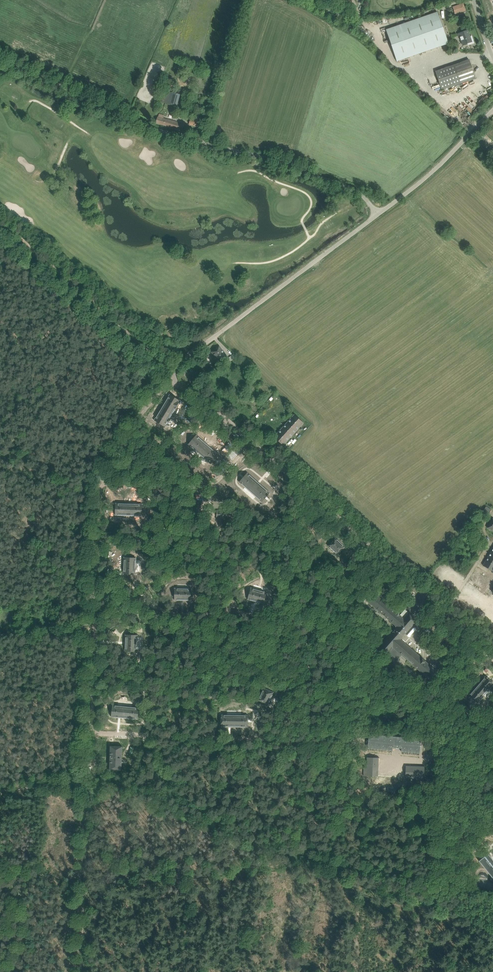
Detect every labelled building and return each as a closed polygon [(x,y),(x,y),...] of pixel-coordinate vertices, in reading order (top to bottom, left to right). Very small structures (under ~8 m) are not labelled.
[(453,7),(455,14),(465,10),(463,4),(453,7)] [(448,44),(437,12),(386,30),(397,61),(448,44)] [(460,36),(463,45),(468,43),(470,44),(474,43),(472,36),(469,37),(468,35),(469,34),(468,30),(457,34),(459,37),(460,36)] [(455,67),(436,73),(442,90),(476,78),(470,60),(466,61),(466,63),(455,67)] [(168,91),(165,103),(170,104),(173,93),(169,91),(168,91)] [(157,118),(156,123),(176,128),(183,130),(184,125),(177,123),(178,122),(163,118),(159,117),(158,117),(157,118)] [(191,119),(191,120),(189,124),(201,128),(202,122),(191,119)] [(475,142),(478,145),(484,140),(480,136),(475,142)] [(211,352),(219,362),(227,356),(219,346),(211,352)] [(154,420),(159,423),(165,427),(180,401),(170,395),(154,420)] [(294,415),(278,433),(274,437),(283,445),(287,441),(303,423),(294,415)] [(219,455),(196,435),(188,444),(211,464),(219,455)] [(239,482),(262,502),(270,493),(247,473),(239,482)] [(116,503),(116,508),(115,515),(142,516),(142,504),(116,503)] [(486,506),(482,512),(488,515),(491,509),(486,506)] [(328,545),(334,551),(337,554),(345,547),(335,538),(328,545)] [(483,565),(492,571),(492,556),(489,554),(483,565)] [(124,557),(123,574),(135,575),(136,557),(124,557)] [(251,587),(248,599),(264,603),(267,591),(251,587)] [(175,588),(174,600),(191,601),(191,589),(175,588)] [(375,593),(371,597),(367,601),(396,627),(375,651),(383,658),(384,656),(393,664),(401,655),(431,682),(439,673),(400,639),(418,619),(409,612),(409,613),(405,609),(400,615),(375,593)] [(126,634),(125,651),(137,651),(138,634),(126,634)] [(469,695),(478,702),(491,687),(492,685),(492,683),(486,676),(482,680),(469,695)] [(264,688),(258,700),(268,705),(273,692),(264,688)] [(112,705),(111,717),(138,719),(139,708),(112,705)] [(248,715),(221,715),(221,727),(248,727),(248,715)] [(401,751),(419,753),(421,739),(369,734),(367,748),(392,750),(392,747),(401,748),(401,751)] [(109,769),(122,770),(122,746),(110,746),(109,769)] [(364,767),(364,775),(378,776),(379,757),(368,757),(367,768),(364,767)] [(416,779),(424,780),(424,766),(405,765),(405,776),(417,777),(416,779)] [(480,861),(492,877),(492,861),(488,855),(480,861)]
